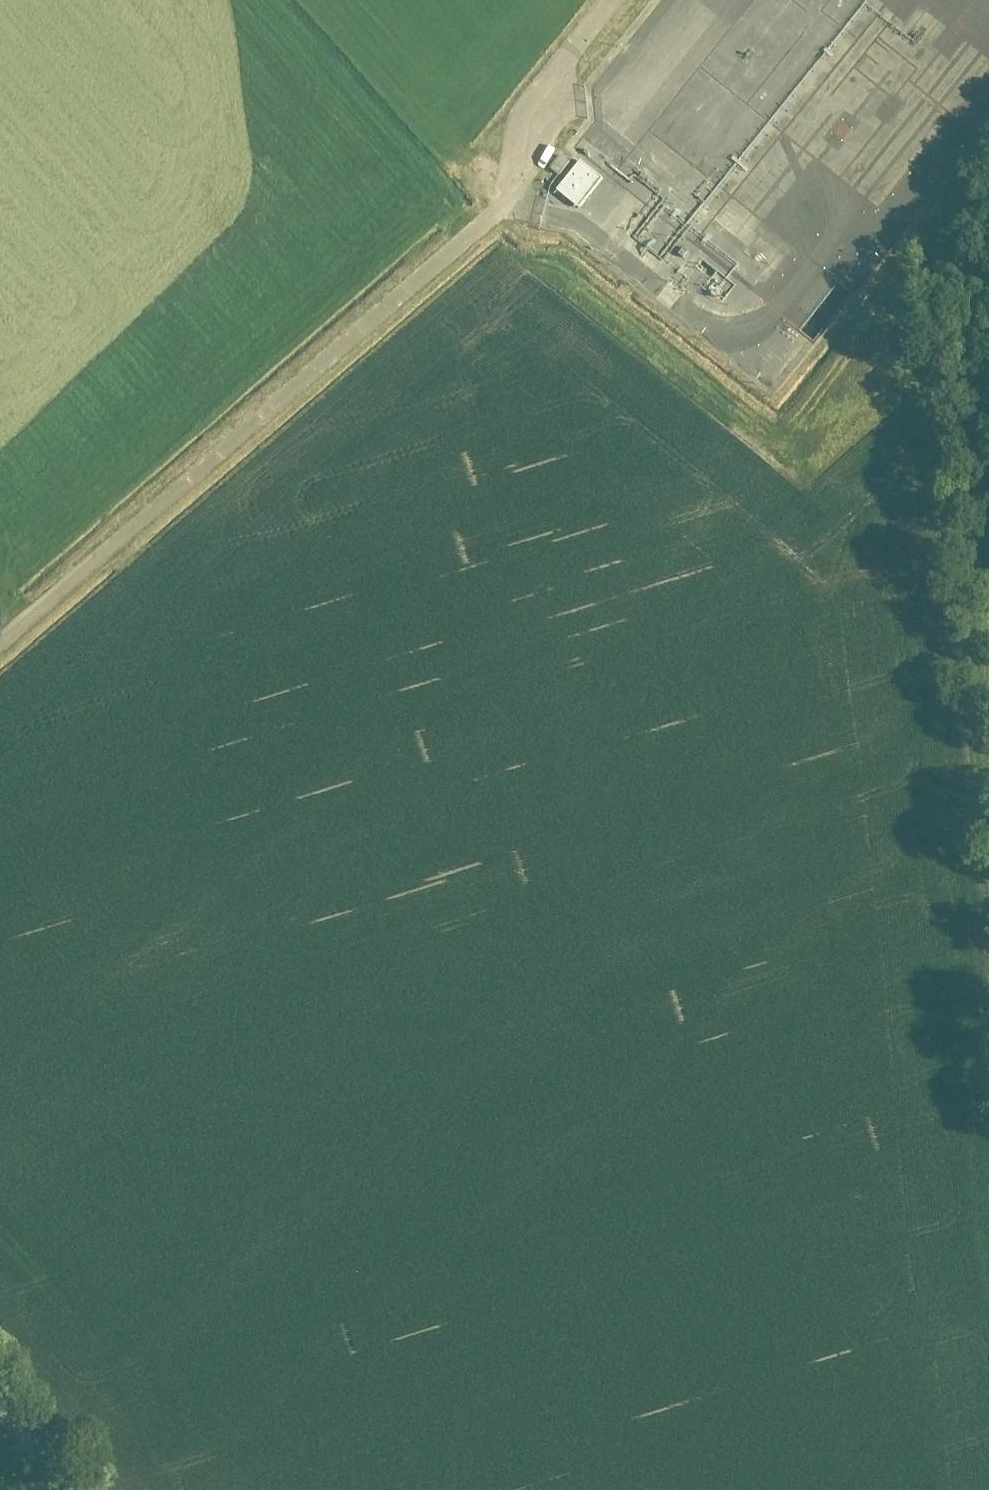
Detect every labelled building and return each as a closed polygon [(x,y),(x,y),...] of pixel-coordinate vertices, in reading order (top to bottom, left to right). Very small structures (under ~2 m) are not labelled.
[(671,7),(692,24),(700,14),(683,0),(677,0),(671,7)] [(820,161),(882,209),(899,187),(887,178),(898,165),(876,147),(870,155),(854,142),(843,155),(831,146),(820,161)] [(561,158),(551,171),(559,177),(569,165),(561,158)] [(558,191),(579,209),(602,181),(581,164),(558,191)] [(787,315),(806,329),(829,299),(809,284),(787,315)]
